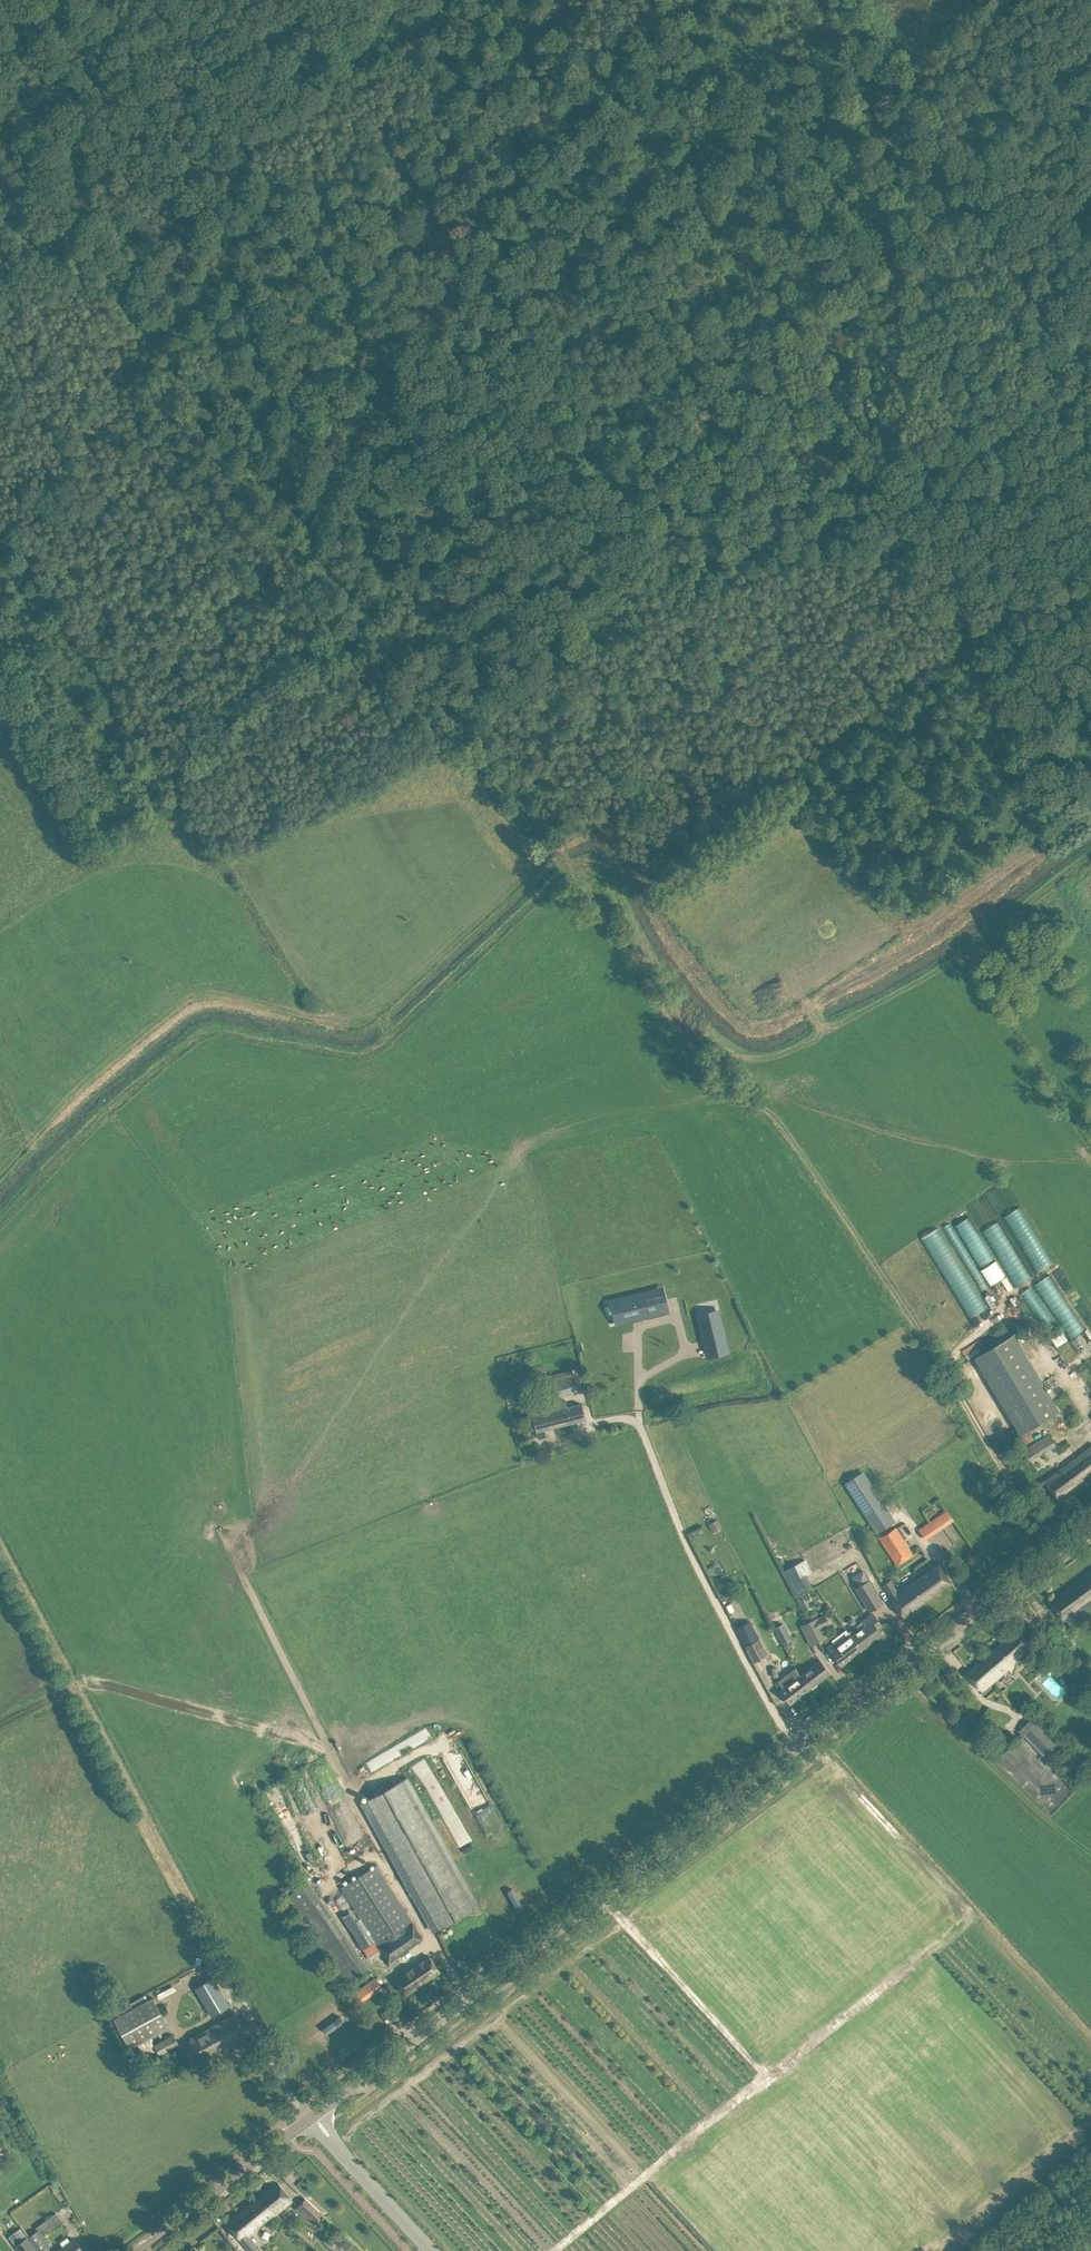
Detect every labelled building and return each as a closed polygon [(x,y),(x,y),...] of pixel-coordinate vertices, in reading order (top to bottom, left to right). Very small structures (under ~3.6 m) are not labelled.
[(1023,1206),(1005,1216),(1036,1273),(1053,1264),(1023,1206)] [(1010,1290),(1011,1289),(975,1216),(956,1225),(954,1221),(948,1224),(980,1290),(1005,1278),(1010,1290)] [(1031,1278),(1001,1221),(986,1229),(1015,1286),(1031,1278)] [(924,1236),(966,1320),(987,1309),(960,1256),(945,1226),(924,1236)] [(1069,1340),(1085,1330),(1052,1274),(1036,1283),(1069,1340)] [(1033,1286),(1022,1292),(1043,1330),(1054,1324),(1033,1286)] [(618,1302),(623,1320),(667,1310),(662,1290),(642,1295),(627,1299),(627,1300),(618,1302)] [(709,1356),(715,1355),(727,1352),(717,1311),(699,1315),(707,1348),(709,1356)] [(1014,1334),(976,1358),(1022,1435),(1060,1412),(1014,1334)] [(547,1376),(552,1398),(577,1391),(572,1370),(547,1376)] [(544,1430),(585,1419),(581,1403),(567,1407),(566,1400),(545,1405),(546,1407),(531,1411),(538,1438),(546,1436),(544,1430)] [(519,1416),(513,1417),(515,1430),(522,1429),(519,1416)] [(1050,1454),(1061,1447),(1051,1432),(1023,1450),(1036,1470),(1053,1459),(1050,1454)] [(1090,1478),(1090,1446),(1045,1481),(1060,1500),(1079,1486),(1079,1487),(1090,1478)] [(894,1521),(890,1515),(863,1472),(845,1483),(877,1532),(894,1521)] [(953,1520),(950,1515),(947,1511),(919,1530),(925,1539),(953,1520)] [(710,1524),(714,1532),(723,1528),(719,1520),(710,1524)] [(896,1527),(880,1537),(898,1565),(914,1555),(896,1527)] [(782,1555),(797,1550),(794,1541),(778,1546),(782,1555)] [(928,1561),(933,1567),(939,1563),(935,1557),(928,1561)] [(938,1564),(916,1580),(929,1599),(951,1583),(938,1564)] [(1052,1604),(1066,1622),(1090,1602),(1090,1573),(1075,1585),(1075,1586),(1052,1604)] [(805,1576),(793,1580),(797,1593),(809,1589),(805,1576)] [(882,1586),(903,1616),(929,1599),(916,1580),(899,1592),(891,1579),(882,1586)] [(856,1588),(870,1611),(882,1603),(869,1580),(856,1588)] [(850,1636),(861,1649),(881,1634),(881,1633),(880,1633),(877,1628),(881,1625),(872,1613),(861,1622),(848,1632),(850,1636)] [(808,1623),(811,1629),(818,1644),(827,1639),(823,1630),(829,1627),(824,1616),(818,1619),(817,1619),(808,1623)] [(783,1624),(776,1627),(783,1642),(791,1638),(783,1624)] [(1036,1647),(1020,1628),(967,1673),(984,1692),(1016,1665),(1015,1664),(1036,1647)] [(818,1644),(811,1629),(804,1633),(811,1647),(818,1644)] [(828,1647),(841,1665),(861,1649),(850,1636),(844,1641),(839,1635),(832,1640),(834,1643),(828,1647)] [(757,1640),(745,1647),(753,1662),(765,1656),(757,1640)] [(820,1660),(801,1675),(810,1688),(830,1673),(820,1660)] [(789,1704),(810,1688),(801,1675),(795,1667),(776,1682),(782,1689),(780,1691),(789,1704)] [(1033,1716),(1018,1729),(1046,1760),(1061,1746),(1033,1716)] [(311,1763),(316,1780),(327,1776),(322,1759),(311,1763)] [(474,1909),(402,1779),(362,1802),(434,1931),(474,1909)] [(372,1943),(378,1955),(383,1952),(389,1962),(423,1939),(375,1866),(340,1888),(375,1941),(372,1943)] [(306,1881),(281,1899),(342,1986),(368,1968),(306,1881)] [(371,1960),(378,1955),(372,1943),(364,1949),(371,1960)] [(395,1980),(406,1995),(440,1971),(429,1956),(395,1980)] [(211,2016),(229,2006),(213,1978),(195,1989),(211,2016)] [(349,1996),(356,2005),(381,1987),(375,1978),(349,1996)] [(152,1996),(112,2017),(129,2048),(169,2026),(152,1996)] [(200,2059),(246,2034),(235,2013),(189,2039),(200,2059)] [(173,2034),(153,2045),(159,2056),(180,2045),(173,2034)] [(278,2182),(261,2196),(274,2214),(292,2200),(278,2182)] [(249,2250),(253,2250),(257,2247),(246,2233),(257,2224),(259,2226),(274,2214),(261,2196),(227,2223),(249,2250)] [(305,2198),(299,2205),(316,2220),(322,2214),(321,2213),(305,2198)] [(59,2216),(43,2229),(47,2234),(62,2221),(59,2216)] [(29,2236),(40,2250),(43,2250),(50,2246),(38,2230),(29,2236)] [(344,2236),(338,2242),(346,2249),(352,2243),(344,2236)] [(27,2237),(16,2245),(21,2250),(38,2250),(27,2237)] [(74,2239),(58,2250),(84,2250),(74,2239)]
